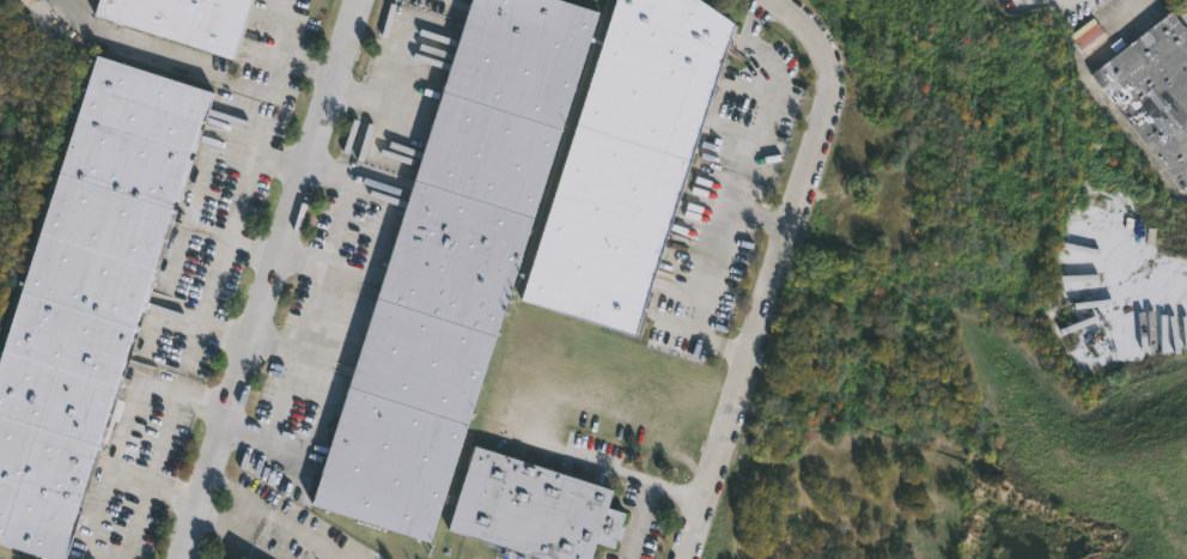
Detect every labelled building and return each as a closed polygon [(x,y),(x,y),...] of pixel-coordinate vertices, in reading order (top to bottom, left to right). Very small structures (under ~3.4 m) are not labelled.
[(91,13),(95,0),(245,0),(227,57),(91,13)] [(357,332),(462,0),(569,0),(599,10),(431,542),(311,505),(366,334),(357,332)] [(518,299),(614,0),(700,0),(732,23),(639,315),(633,336),(518,299)] [(1171,11),(1186,31),(1186,185),(1183,184),(1180,188),(1091,74),(1171,11)] [(39,558),(0,547),(0,356),(95,55),(213,92),(65,558),(39,558)] [(595,542),(589,558),(535,558),(445,530),(473,445),(611,491),(605,508),(623,514),(620,525),(623,528),(620,541),(615,540),(613,548),(595,542)]
